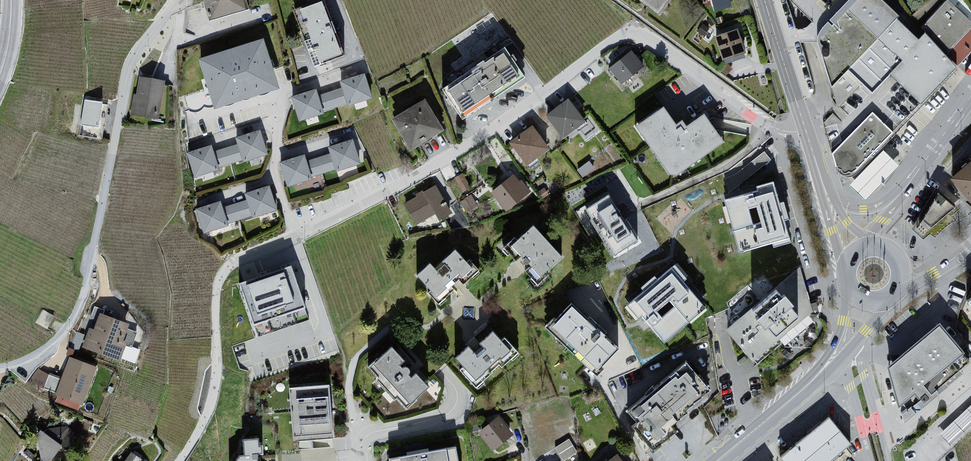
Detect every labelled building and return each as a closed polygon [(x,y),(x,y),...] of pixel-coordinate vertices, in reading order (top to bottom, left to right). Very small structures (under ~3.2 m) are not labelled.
[(208,22),(246,10),(242,0),(200,0),(208,22)] [(657,13),(666,0),(640,0),(657,13)] [(712,11),(731,8),(729,0),(709,0),(712,11)] [(296,10),(314,67),(342,57),(322,1),(296,10)] [(919,29),(956,66),(970,50),(970,25),(945,2),(919,29)] [(816,31),(820,36),(834,25),(830,20),(816,31)] [(735,30),(712,37),(721,60),(743,54),(735,30)] [(261,41),(196,60),(211,109),(276,88),(261,41)] [(522,79),(500,50),(441,88),(463,116),(522,79)] [(629,54),(607,70),(620,85),(643,67),(629,54)] [(843,72),(843,65),(833,65),(833,59),(827,59),(827,72),(843,72)] [(364,75),(338,82),(340,91),(344,105),(344,108),(371,100),(364,75)] [(162,82),(137,77),(133,95),(131,95),(128,116),(154,120),(162,82)] [(313,91),(289,98),(297,122),(322,113),(316,98),(313,91)] [(340,91),(316,98),(322,113),(344,105),(340,91)] [(103,102),(85,99),(80,124),(98,128),(103,102)] [(422,99),(389,119),(408,151),(441,131),(422,99)] [(566,100),(544,116),(561,139),(583,121),(566,100)] [(870,112),(830,155),(835,172),(840,175),(845,177),(852,172),(890,132),(870,112)] [(687,138),(670,113),(643,132),(676,182),(685,184),(732,152),(713,122),(687,138)] [(529,126),(506,143),(524,165),(547,151),(529,126)] [(258,131),(233,139),(235,146),(240,162),(241,163),(265,156),(258,131)] [(350,141),(326,148),(328,155),(332,171),(333,173),(358,164),(350,141)] [(235,146),(211,152),(216,169),(240,162),(235,146)] [(210,147),(184,154),(192,178),(217,170),(216,169),(211,152),(210,147)] [(753,157),(758,166),(771,159),(766,150),(753,157)] [(898,165),(882,150),(850,184),(866,199),(898,165)] [(328,155),(304,162),(309,177),(332,171),(328,155)] [(303,157),(278,163),(285,187),(309,179),(309,177),(304,162),(303,157)] [(950,179),(970,200),(970,162),(950,179)] [(465,172),(456,175),(461,190),(470,187),(465,172)] [(512,174),(489,193),(503,214),(527,193),(512,174)] [(777,183),(724,199),(741,256),(795,240),(777,183)] [(266,187),(241,193),(244,201),(248,216),(249,219),(273,211),(266,187)] [(434,187),(402,204),(415,224),(433,215),(437,222),(450,215),(434,187)] [(937,194),(911,227),(921,237),(954,208),(937,194)] [(244,201),(220,209),(224,224),(248,216),(244,201)] [(644,249),(615,202),(590,217),(618,264),(644,249)] [(218,203),(194,210),(202,233),(225,226),(224,224),(220,209),(218,203)] [(530,226),(506,248),(534,280),(560,257),(530,226)] [(427,263),(414,276),(426,290),(423,293),(437,306),(452,291),(448,287),(455,281),(459,286),(477,270),(466,260),(463,262),(453,250),(433,269),(427,263)] [(290,265),(239,283),(253,325),(305,307),(290,265)] [(796,268),(723,330),(753,362),(811,313),(796,268)] [(705,310),(673,272),(634,304),(646,319),(666,342),(705,310)] [(568,306),(550,327),(591,376),(601,369),(599,367),(615,349),(602,338),(605,334),(597,328),(595,331),(568,306)] [(86,330),(80,349),(115,362),(124,344),(121,342),(126,326),(96,315),(91,331),(86,330)] [(959,352),(936,324),(885,367),(896,406),(959,352)] [(451,359),(474,386),(496,366),(499,369),(515,353),(502,338),(497,342),(489,333),(476,345),(481,349),(473,357),(465,347),(451,359)] [(365,367),(403,409),(425,387),(422,385),(426,382),(416,371),(408,378),(406,376),(397,368),(404,363),(388,348),(365,367)] [(51,398),(78,406),(92,369),(66,358),(51,398)] [(683,362),(624,413),(633,423),(630,427),(650,451),(705,389),(683,362)] [(331,439),(327,384),(283,387),(288,440),(331,439)] [(970,419),(970,403),(940,432),(948,440),(970,419)] [(496,418),(475,435),(490,452),(510,435),(496,418)] [(776,458),(779,460),(828,460),(848,445),(825,419),(776,458)] [(34,439),(40,460),(49,460),(56,449),(61,455),(70,448),(66,428),(37,432),(34,439)] [(557,444),(564,457),(576,450),(570,438),(557,444)] [(239,440),(240,456),(237,455),(232,460),(255,460),(255,456),(260,456),(260,448),(256,444),(256,440),(239,440)] [(389,458),(390,460),(457,460),(454,446),(389,458)]
